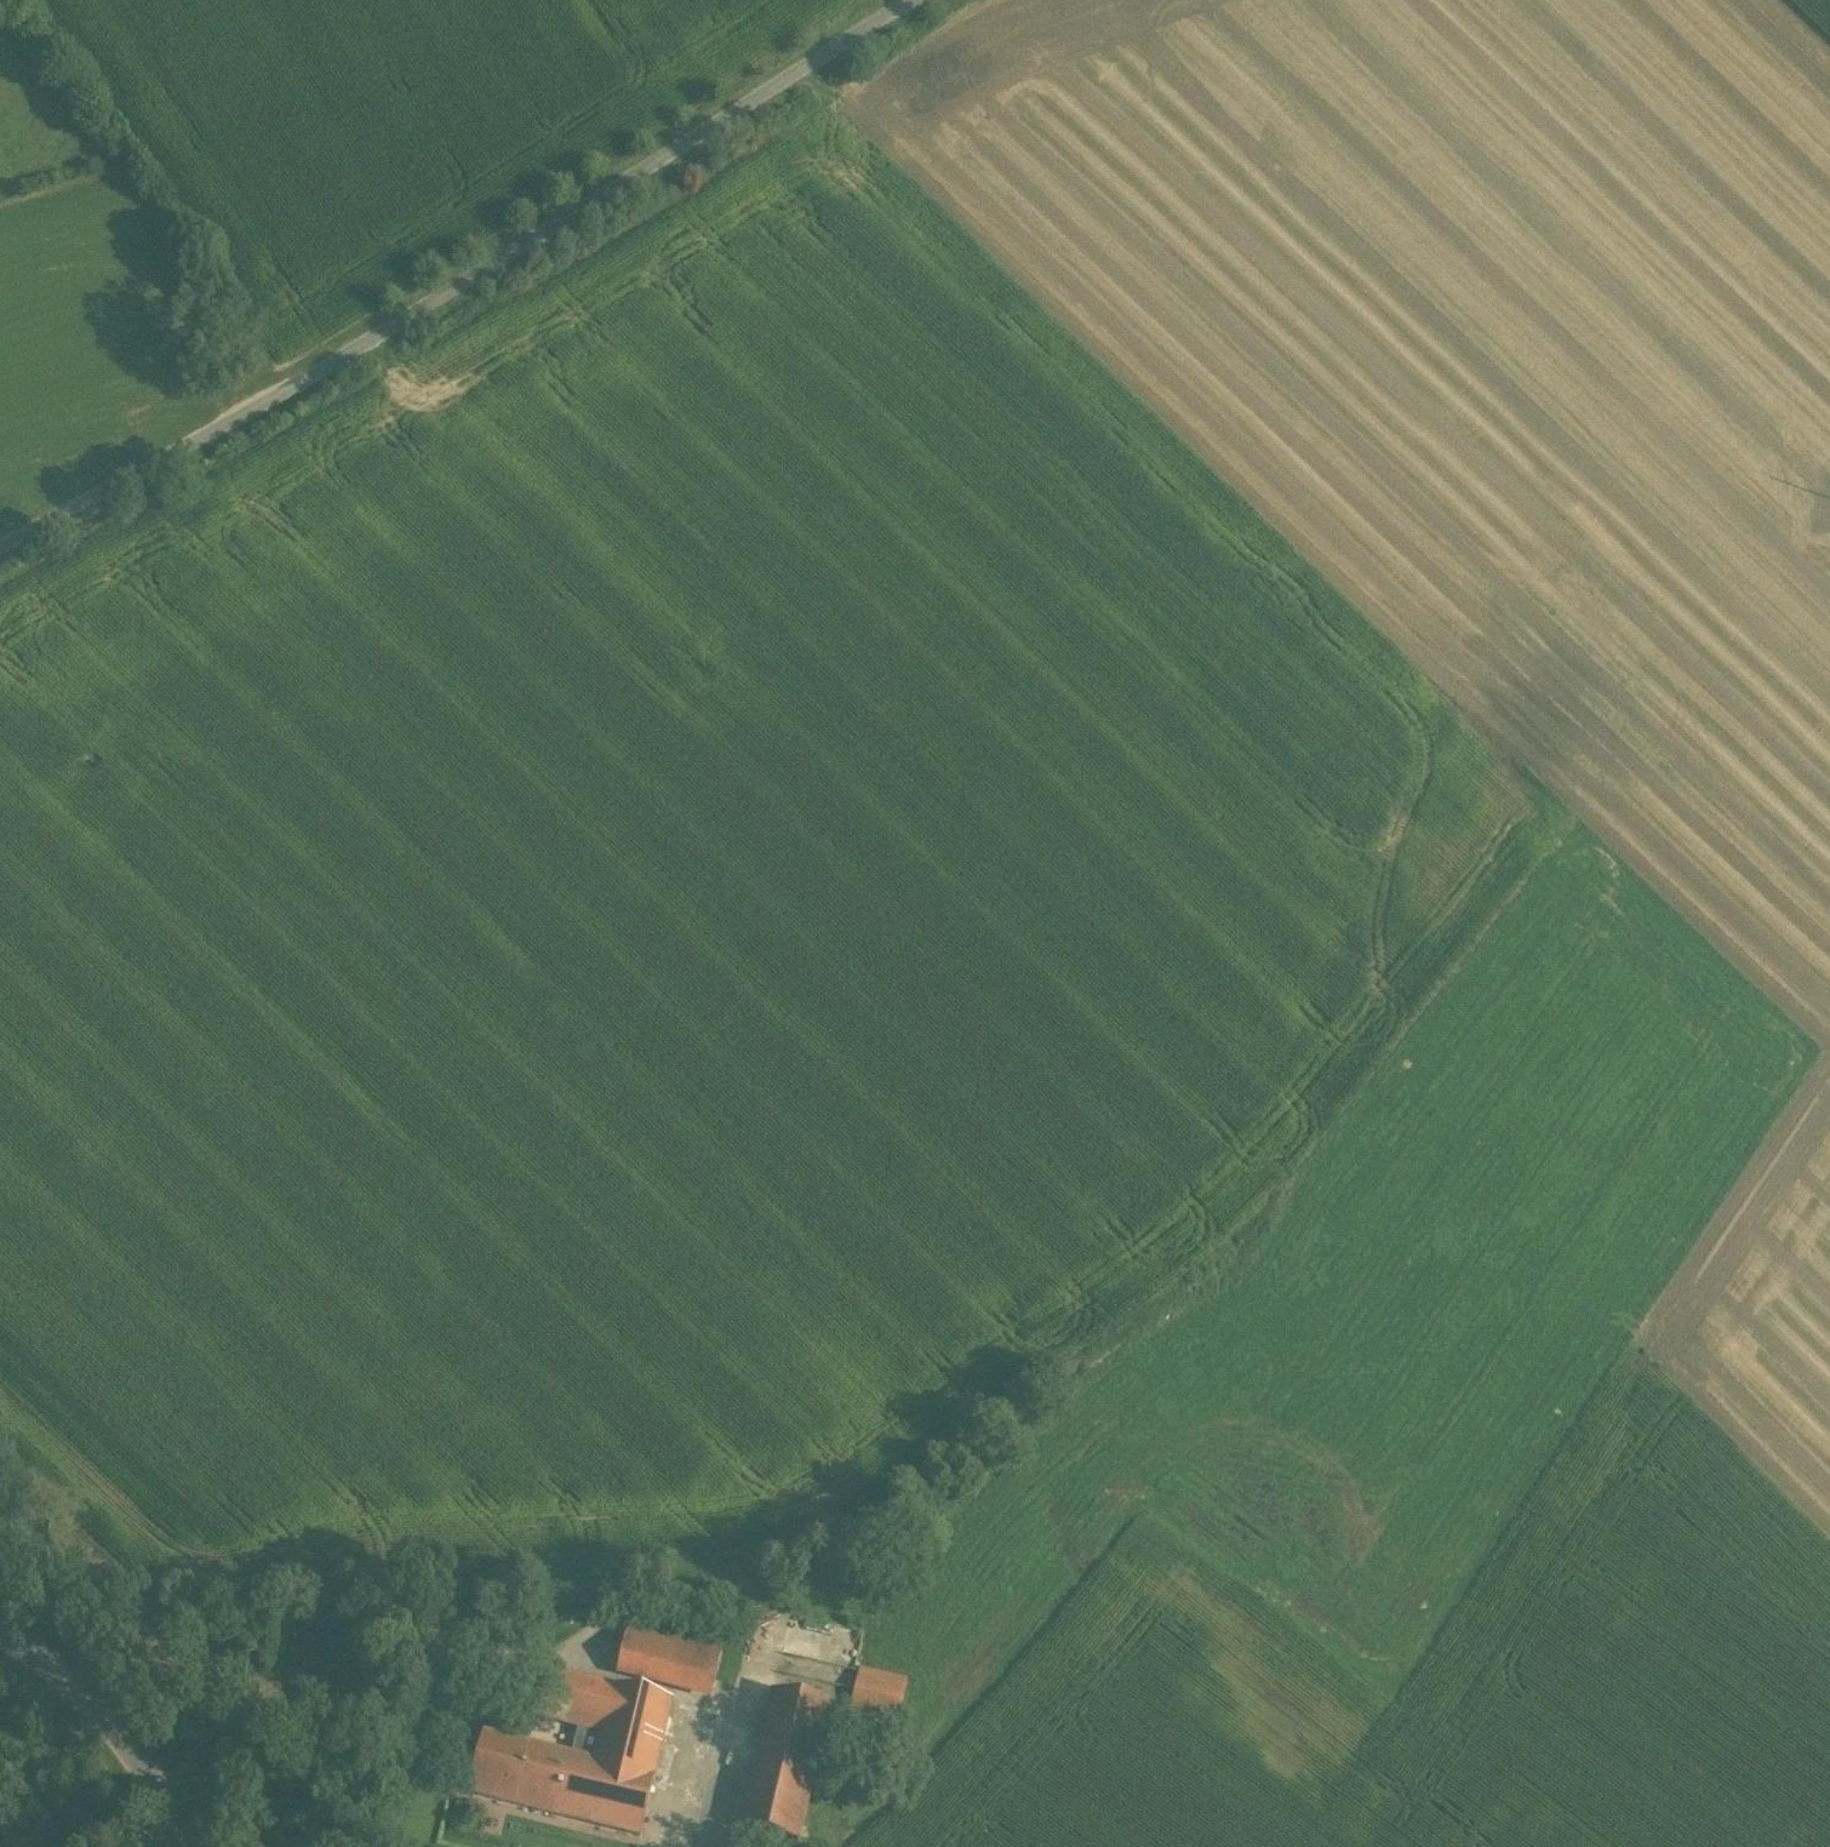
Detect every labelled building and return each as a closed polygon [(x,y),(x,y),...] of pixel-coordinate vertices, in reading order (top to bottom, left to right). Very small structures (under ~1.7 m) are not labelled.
[(726,1634),(633,1613),(622,1662),(715,1684),(726,1634)] [(580,1757),(566,1819),(641,1836),(673,1702),(543,1671),(532,1716),(580,1727),(573,1756),(580,1757)] [(906,1682),(859,1672),(851,1711),(897,1721),(906,1682)] [(832,1703),(773,1690),(743,1829),(802,1842),(832,1703)] [(471,1796),(566,1819),(580,1757),(573,1756),(485,1735),(471,1796)]
